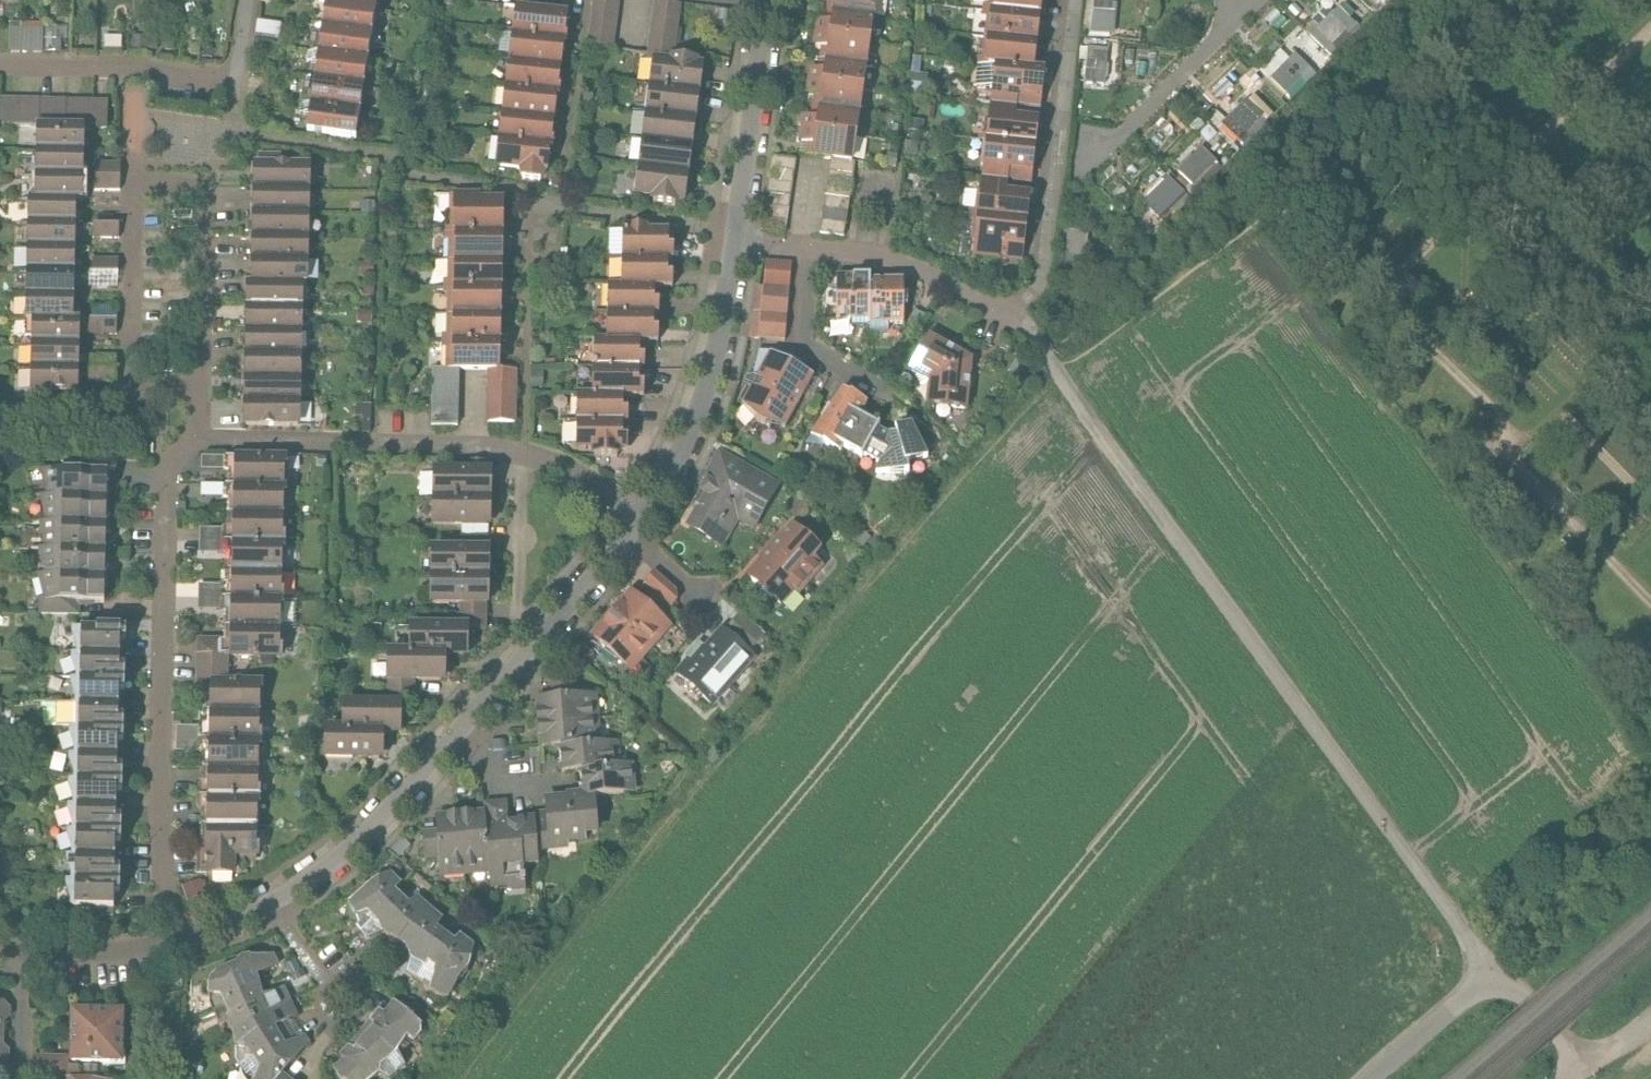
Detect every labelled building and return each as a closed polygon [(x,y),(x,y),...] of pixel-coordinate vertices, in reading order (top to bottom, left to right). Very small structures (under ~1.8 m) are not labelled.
[(326,4),(375,11),(376,0),(326,0),(326,4)] [(584,13),(585,0),(463,0),(584,13)] [(593,46),(619,49),(625,0),(598,0),(593,46)] [(662,0),(655,57),(683,60),(689,3),(662,0)] [(876,0),(817,0),(816,8),(874,17),(876,0)] [(988,9),(1040,16),(1042,0),(989,0),(988,9)] [(1373,13),(1360,0),(1332,0),(1312,19),(1338,46),(1373,13)] [(326,4),(322,31),(371,38),(375,11),(326,4)] [(1097,7),(1094,31),(1117,33),(1120,10),(1097,7)] [(816,8),(812,33),(870,41),(874,17),(816,8)] [(988,9),(984,35),(1037,42),(1040,16),(988,9)] [(515,10),(512,36),(563,42),(566,16),(515,10)] [(13,21),(12,49),(61,50),(62,22),(13,21)] [(1300,22),(1262,68),(1292,93),(1330,47),(1300,22)] [(322,31),(318,58),(367,65),(371,38),(322,31)] [(867,66),(870,41),(812,33),(809,57),(867,66)] [(984,35),(981,61),(994,62),(1033,67),(1037,42),(984,35)] [(512,36),(509,62),(560,68),(563,42),(512,36)] [(1090,49),(1093,76),(1099,76),(1099,66),(1111,65),(1109,47),(1090,49)] [(651,56),(648,85),(700,90),(703,62),(683,60),(655,57),(651,56)] [(809,57),(805,81),(863,90),(867,66),(809,57)] [(318,58),(314,86),(363,92),(367,65),(318,58)] [(509,62),(506,88),(557,94),(560,68),(509,62)] [(1033,67),(994,62),(988,105),(1038,112),(1044,69),(1033,67)] [(860,114),(863,90),(805,81),(801,106),(860,114)] [(648,85),(644,113),(697,118),(700,90),(648,85)] [(314,86),(310,113),(359,120),(363,92),(314,86)] [(506,88),(503,114),(554,120),(557,94),(506,88)] [(115,99),(1,96),(0,124),(114,128),(115,99)] [(1221,127),(1245,145),(1266,118),(1242,100),(1221,127)] [(984,140),(1034,146),(1038,112),(988,105),(984,140)] [(801,106),(798,130),(856,139),(860,114),(801,106)] [(310,113),(306,140),(355,147),(359,120),(310,113)] [(644,113),(641,141),(694,147),(697,118),(644,113)] [(503,114),(500,140),(551,146),(554,120),(503,114)] [(37,130),(36,153),(84,154),(85,131),(37,130)] [(853,163),(856,139),(798,130),(794,154),(808,156),(826,159),(853,163)] [(1202,186),(1219,156),(1189,139),(1172,169),(1202,186)] [(500,140),(497,166),(548,172),(551,146),(500,140)] [(979,178),(1029,185),(1034,146),(984,140),(979,178)] [(641,141),(638,169),(691,175),(694,147),(641,141)] [(784,227),(794,154),(770,151),(759,224),(784,227)] [(36,153),(36,177),(84,178),(84,154),(36,153)] [(842,234),(853,163),(826,159),(815,230),(842,234)] [(121,161),(96,161),(96,192),(121,192),(121,161)] [(253,167),(252,190),(313,193),(314,170),(253,167)] [(638,169),(635,197),(688,203),(691,175),(638,169)] [(36,177),(35,201),(75,202),(83,202),(84,178),(36,177)] [(974,214),(1024,221),(1029,185),(979,178),(974,214)] [(252,190),(251,213),(312,217),(313,193),(252,190)] [(75,226),(75,202),(35,201),(29,201),(28,225),(75,226)] [(453,207),(453,234),(503,235),(504,208),(453,207)] [(251,213),(249,237),(310,240),(312,217),(251,213)] [(1024,221),(974,214),(970,249),(1020,255),(1024,221)] [(120,223),(95,223),(94,240),(120,240),(120,223)] [(74,250),(75,226),(28,225),(28,249),(74,250)] [(621,232),(621,257),(669,257),(668,231),(621,232)] [(453,234),(452,260),(503,261),(503,235),(453,234)] [(249,237),(248,260),(309,263),(310,240),(249,237)] [(73,274),(74,250),(28,249),(27,273),(73,274)] [(118,257),(92,257),(92,272),(118,272),(118,257)] [(621,257),(621,287),(654,287),(669,287),(669,257),(621,257)] [(756,335),(782,338),(790,259),(764,257),(756,335)] [(248,260),(247,283),(308,287),(309,263),(248,260)] [(452,260),(451,287),(502,288),(503,261),(452,260)] [(73,298),(73,274),(27,273),(27,297),(73,298)] [(833,273),(832,315),(870,316),(871,278),(871,273),(850,273),(833,273)] [(891,278),(871,278),(870,316),(870,324),(903,324),(903,278),(891,278)] [(247,283),(246,307),(307,310),(308,287),(247,283)] [(451,287),(451,313),(501,314),(502,288),(451,287)] [(606,287),(606,312),(654,311),(654,287),(621,287),(606,287)] [(72,322),(73,298),(27,297),(26,321),(34,321),(72,322)] [(246,307),(244,330),(305,333),(307,310),(246,307)] [(606,312),(607,338),(641,337),(655,337),(654,311),(606,312)] [(451,313),(450,340),(501,341),(501,314),(451,313)] [(118,319),(82,319),(82,335),(118,335),(118,319)] [(34,321),(34,344),(81,345),(81,322),(72,322),(34,321)] [(925,328),(904,368),(919,379),(915,405),(965,411),(973,352),(959,345),(925,328)] [(244,330),(243,353),(304,357),(305,333),(244,330)] [(593,338),(593,367),(641,367),(641,337),(607,338),(593,338)] [(450,340),(450,366),(500,367),(501,341),(450,340)] [(34,344),(33,368),(80,369),(81,345),(34,344)] [(738,403),(762,416),(793,362),(776,353),(768,348),(738,403)] [(117,353),(91,354),(91,384),(117,384),(117,353)] [(243,353),(242,377),(303,380),(304,357),(243,353)] [(814,373),(793,362),(762,416),(784,428),(801,396),(814,373)] [(593,367),(593,393),(622,392),(641,392),(641,367),(593,367)] [(33,368),(33,391),(80,392),(80,369),(33,368)] [(242,377),(241,400),(302,403),(303,380),(242,377)] [(832,456),(840,444),(858,414),(867,401),(837,382),(802,437),(832,456)] [(574,393),(574,419),(623,419),(622,392),(593,393),(574,393)] [(241,400),(239,423),(300,427),(302,403),(241,400)] [(883,430),(858,414),(840,444),(865,457),(883,430)] [(574,419),(574,445),(623,444),(623,419),(574,419)] [(883,430),(865,457),(865,464),(870,472),(903,475),(926,458),(909,421),(892,425),(894,432),(883,430)] [(736,518),(752,525),(775,479),(713,449),(701,474),(690,496),(694,497),(679,518),(717,545),(736,518)] [(231,453),(231,482),(283,483),(284,454),(231,453)] [(489,492),(489,463),(432,463),(432,493),(489,492)] [(63,470),(62,497),(108,497),(108,471),(63,470)] [(231,482),(231,511),(283,512),(283,483),(231,482)] [(489,522),(489,492),(432,493),(432,522),(489,522)] [(62,497),(62,523),(108,524),(108,497),(62,497)] [(231,511),(230,541),(283,541),(283,512),(231,511)] [(827,552),(788,519),(758,554),(742,574),(781,607),(827,552)] [(62,523),(62,550),(107,550),(108,524),(62,523)] [(230,541),(230,570),(282,570),(283,541),(230,541)] [(488,575),(487,545),(430,546),(431,575),(488,575)] [(62,550),(61,576),(107,577),(107,550),(62,550)] [(677,589),(650,566),(639,579),(666,602),(677,589)] [(230,570),(230,599),(282,599),(282,570),(230,570)] [(488,604),(488,575),(431,575),(431,605),(488,604)] [(61,576),(61,603),(107,603),(107,577),(61,576)] [(629,670),(668,622),(623,587),(607,607),(585,634),(629,670)] [(230,599),(229,628),(282,629),(282,599),(230,599)] [(728,604),(714,622),(750,651),(764,634),(728,604)] [(467,650),(467,621),(409,621),(410,651),(443,650),(467,650)] [(710,701),(750,651),(714,622),(698,641),(674,671),(710,701)] [(229,628),(229,657),(281,658),(282,629),(229,628)] [(75,629),(75,654),(121,655),(121,630),(75,629)] [(443,679),(443,650),(410,651),(386,651),(386,680),(443,679)] [(75,654),(74,679),(120,680),(121,655),(75,654)] [(74,679),(74,704),(120,705),(120,680),(74,679)] [(208,680),(206,707),(262,709),(263,682),(208,680)] [(577,682),(551,684),(552,697),(578,695),(577,682)] [(538,699),(540,723),(592,719),(590,694),(578,695),(552,697),(538,699)] [(401,729),(400,700),(343,700),(343,730),(377,730),(401,729)] [(74,704),(73,729),(119,730),(120,705),(74,704)] [(206,707),(205,734),(261,737),(262,709),(206,707)] [(594,743),(592,719),(540,723),(541,748),(560,746),(594,743)] [(73,729),(73,754),(119,754),(119,730),(73,729)] [(377,758),(377,730),(343,730),(320,730),(320,759),(377,758)] [(205,734),(204,761),(260,764),(261,737),(205,734)] [(505,739),(489,740),(490,750),(506,749),(505,739)] [(562,772),(581,770),(614,767),(614,766),(612,742),(594,743),(560,746),(562,772)] [(73,754),(72,778),(118,779),(119,754),(73,754)] [(204,761),(203,789),(259,791),(260,764),(204,761)] [(626,765),(614,766),(614,767),(581,770),(583,796),(593,796),(629,793),(626,765)] [(72,778),(72,803),(117,804),(118,779),(72,778)] [(203,789),(202,816),(257,818),(259,791),(203,789)] [(567,801),(546,802),(547,812),(550,840),(551,840),(585,838),(585,831),(596,830),(593,796),(583,796),(567,798),(567,801)] [(484,802),(485,813),(489,872),(490,872),(491,888),(508,887),(510,890),(525,889),(523,864),(538,863),(537,847),(535,820),(508,822),(506,803),(504,801),(484,802)] [(72,803),(71,828),(117,829),(117,804),(72,803)] [(547,812),(534,813),(535,820),(537,847),(551,846),(551,840),(550,840),(547,812)] [(485,813),(460,815),(464,867),(465,874),(489,872),(485,813)] [(440,876),(465,874),(464,867),(460,815),(435,817),(436,830),(438,856),(440,876)] [(202,816),(200,843),(256,846),(257,818),(202,816)] [(71,828),(71,853),(116,854),(117,829),(71,828)] [(436,830),(423,831),(425,857),(438,856),(436,830)] [(71,853),(70,878),(116,879),(116,854),(71,853)] [(411,956),(411,959),(407,971),(423,982),(424,979),(428,981),(427,982),(432,985),(432,987),(431,989),(430,990),(433,992),(434,992),(442,996),(441,997),(443,997),(444,997),(446,997),(447,997),(448,995),(449,994),(463,965),(469,966),(473,948),(474,948),(458,936),(453,942),(436,929),(442,920),(416,898),(408,905),(394,891),(400,885),(389,874),(372,881),(374,887),(353,900),(347,903),(349,906),(353,914),(352,914),(353,918),(356,917),(357,920),(358,919),(360,923),(356,926),(366,939),(384,933),(387,935),(389,937),(393,939),(397,941),(404,945),(406,946),(407,947),(409,949),(410,952),(410,954),(411,956)] [(70,878),(69,903),(115,904),(116,879),(70,878)] [(214,1010),(257,991),(251,978),(268,970),(277,965),(272,954),(261,955),(242,958),(243,964),(218,973),(216,974),(215,975),(213,976),(212,977),(211,979),(210,981),(208,991),(208,992),(208,994),(211,994),(210,1002),(214,1010)] [(367,967),(351,965),(350,976),(365,978),(367,967)] [(257,991),(214,1010),(218,1021),(227,1019),(231,1026),(232,1029),(232,1031),(289,1001),(283,988),(274,992),(260,998),(257,991)] [(405,994),(396,1004),(410,1016),(419,1006),(405,994)] [(289,1001),(232,1031),(235,1046),(235,1060),(239,1066),(266,1047),(266,1046),(279,1037),(273,1029),(288,1019),(295,1014),(289,1001)] [(370,1020),(374,1025),(354,1049),(349,1046),(339,1055),(344,1060),(335,1068),(334,1067),(334,1068),(333,1069),(338,1078),(372,1078),(378,1074),(388,1078),(389,1078),(406,1066),(397,1051),(406,1037),(413,1042),(421,1033),(421,1027),(421,1026),(422,1027),(424,1025),(420,1021),(418,1023),(410,1016),(396,1004),(394,1002),(392,1003),(393,1003),(384,1013),(378,1009),(370,1020)] [(122,1012),(72,1011),(71,1061),(121,1062),(122,1012)] [(446,1011),(437,1022),(447,1031),(457,1020),(446,1011)] [(288,1019),(273,1029),(279,1037),(284,1046),(291,1042),(292,1043),(303,1037),(288,1019)] [(239,1066),(246,1076),(250,1073),(254,1078),(278,1078),(282,1074),(299,1055),(299,1054),(308,1044),(303,1037),(292,1043),(291,1042),(284,1046),(279,1037),(266,1046),(266,1047),(239,1066)] [(66,1058),(34,1058),(33,1075),(66,1076),(66,1058)]
